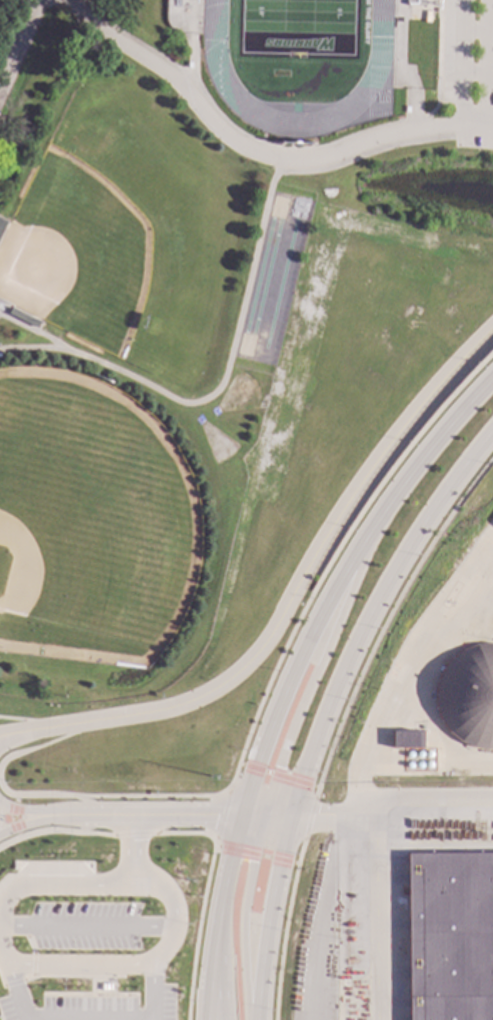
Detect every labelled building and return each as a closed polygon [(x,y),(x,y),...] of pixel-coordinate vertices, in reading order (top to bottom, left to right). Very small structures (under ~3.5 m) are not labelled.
[(485,645),(492,646),(492,750),(483,751),(470,749),(458,744),(448,737),(440,727),(434,716),(431,703),(432,690),(435,678),(441,667),(450,657),(460,650),(473,646),(485,645)] [(388,749),(388,731),(413,731),(413,749),(388,749)] [(405,852),(406,1019),(492,1019),(492,852),(405,852)]
